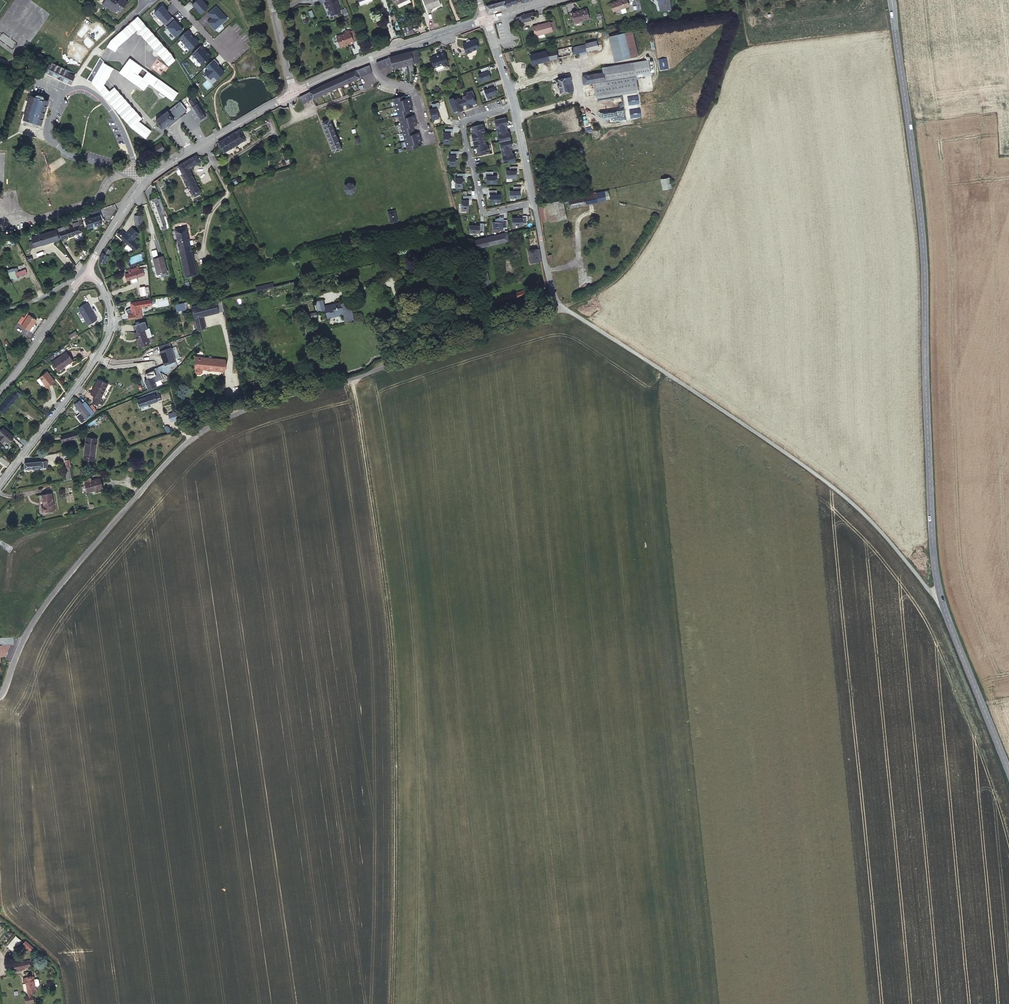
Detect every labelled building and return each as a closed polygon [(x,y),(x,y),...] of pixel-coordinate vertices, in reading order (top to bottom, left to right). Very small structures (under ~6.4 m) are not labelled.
[(110,8),(117,13),(119,10),(122,13),(129,3),(125,0),(123,0),(122,1),(120,0),(116,0),(110,8)] [(201,13),(208,6),(202,0),(197,0),(192,4),(201,13)] [(342,12),(338,0),(327,0),(328,3),(326,3),(327,8),(329,7),(332,14),(334,15),(342,12)] [(438,0),(422,0),(426,14),(432,12),(430,8),(439,5),(438,0)] [(484,3),(486,10),(513,3),(513,2),(519,1),(518,0),(494,0),(484,3)] [(658,1),(659,11),(671,10),(669,0),(658,0),(658,1)] [(165,24),(172,18),(167,12),(168,12),(163,6),(155,13),(165,24)] [(208,13),(213,18),(214,20),(209,24),(215,30),(227,19),(216,6),(208,13)] [(589,18),(586,8),(571,11),(574,22),(589,18)] [(527,17),(525,10),(517,12),(518,18),(527,17)] [(118,45),(144,23),(138,16),(111,39),(107,45),(115,50),(118,45)] [(550,21),(532,24),(533,34),(551,31),(551,30),(550,22),(550,21)] [(177,60),(144,23),(137,31),(137,34),(141,35),(154,49),(152,53),(154,57),(159,55),(168,67),(177,60)] [(413,37),(410,28),(403,30),(405,39),(413,37)] [(191,34),(188,30),(179,39),(190,50),(199,42),(196,39),(195,39),(191,34)] [(353,43),(349,31),(345,32),(345,34),(336,37),(340,47),(349,44),(349,45),(353,43)] [(631,58),(627,33),(614,35),(617,61),(631,58)] [(477,43),(464,47),(467,58),(471,56),(470,54),(479,52),(477,43)] [(571,47),(556,49),(558,59),(597,53),(596,44),(584,45),(584,47),(571,49),(571,47)] [(207,52),(202,46),(192,54),(202,65),(212,56),(209,53),(208,54),(207,52)] [(555,48),(547,50),(548,61),(558,59),(556,49),(555,50),(555,48)] [(419,61),(416,49),(386,58),(386,59),(370,64),(372,70),(392,64),(393,68),(407,64),(419,61)] [(528,53),(530,64),(548,61),(547,50),(528,53)] [(449,66),(445,54),(440,56),(440,57),(431,59),(434,69),(443,66),(444,68),(449,66)] [(179,92),(129,55),(117,71),(143,90),(149,82),(172,100),(179,92)] [(103,61),(100,57),(84,82),(99,90),(103,84),(113,67),(103,61)] [(668,68),(667,58),(658,59),(660,70),(668,68)] [(215,59),(206,67),(208,69),(205,72),(210,78),(214,75),(216,78),(224,71),(219,66),(219,67),(217,65),(219,63),(215,59)] [(637,74),(651,72),(650,59),(603,66),(604,70),(584,73),(585,81),(595,80),(596,93),(639,86),(637,74)] [(72,86),(75,78),(46,65),(44,70),(46,71),(44,74),(72,86)] [(367,70),(365,66),(351,70),(355,76),(367,70)] [(488,66),(481,69),(483,73),(479,74),(481,81),(491,77),(489,70),(490,70),(488,66)] [(355,76),(351,70),(304,94),(308,102),(355,77),(355,76)] [(568,78),(559,79),(562,96),(574,94),(572,80),(569,80),(568,78)] [(488,89),(484,91),(486,97),(496,94),(494,87),(495,87),(494,83),(486,86),(488,89)] [(110,91),(103,84),(99,90),(105,96),(110,91)] [(143,118),(113,88),(110,91),(105,96),(130,127),(145,137),(151,131),(140,120),(143,118)] [(475,102),(471,90),(467,92),(467,94),(462,95),(463,98),(465,103),(466,107),(471,105),(471,104),(475,102)] [(299,97),(302,105),(308,102),(304,94),(299,97)] [(404,94),(392,97),(394,105),(412,102),(410,96),(405,97),(404,94)] [(629,105),(639,104),(638,95),(627,97),(629,105)] [(46,99),(36,96),(36,99),(32,98),(24,126),(39,131),(40,127),(42,128),(48,103),(46,102),(46,99)] [(208,115),(195,97),(189,101),(201,120),(208,115)] [(299,97),(294,100),(298,107),(302,105),(299,97)] [(459,99),(458,97),(453,99),(453,97),(448,98),(452,110),(456,109),(457,110),(462,108),(461,104),(459,99)] [(595,101),(596,111),(624,107),(622,97),(595,101)] [(156,120),(162,128),(167,124),(169,127),(176,121),(174,119),(187,109),(180,101),(156,120)] [(438,101),(431,103),(431,107),(428,107),(431,119),(439,118),(437,107),(439,106),(438,101)] [(209,111),(214,107),(210,102),(205,106),(209,111)] [(412,102),(394,105),(397,114),(409,111),(409,108),(413,107),(412,102)] [(631,119),(641,117),(640,108),(629,110),(631,119)] [(410,114),(409,111),(397,114),(399,123),(416,119),(415,113),(410,114)] [(333,152),(341,148),(329,117),(320,120),(333,152)] [(505,118),(494,120),(496,132),(505,129),(504,125),(506,125),(505,118)] [(416,119),(399,123),(401,130),(413,128),(413,124),(417,123),(416,119)] [(482,125),(471,127),(472,134),(481,132),(483,132),(482,125)] [(413,128),(401,130),(404,138),(420,136),(419,131),(414,132),(413,128)] [(450,143),(450,132),(452,133),(453,128),(445,128),(445,132),(443,132),(442,143),(450,143)] [(505,129),(496,132),(499,143),(509,141),(508,133),(506,133),(505,129)] [(238,131),(220,140),(224,149),(243,140),(238,131)] [(470,134),(472,141),(483,139),(481,132),(472,134),(470,134)] [(420,136),(404,138),(406,148),(419,146),(418,143),(422,142),(420,136)] [(483,139),(472,141),(474,148),(475,148),(484,146),(483,139)] [(509,141),(499,143),(501,155),(510,153),(509,149),(511,148),(509,141)] [(161,142),(153,146),(157,153),(164,148),(161,142)] [(475,148),(477,155),(488,153),(486,145),(484,146),(475,148)] [(448,154),(448,165),(456,165),(456,155),(458,154),(458,150),(450,150),(450,154),(448,154)] [(195,153),(175,163),(192,197),(201,193),(187,167),(199,161),(195,153)] [(510,153),(501,155),(503,165),(514,163),(513,156),(511,156),(510,153)] [(516,168),(509,169),(509,173),(505,174),(506,181),(516,180),(515,173),(517,172),(516,168)] [(464,173),(456,173),(456,177),(454,176),(454,187),(462,188),(462,177),(464,177),(464,173)] [(490,175),(482,176),(483,179),(484,179),(484,187),(495,186),(494,178),(490,179),(490,175)] [(671,187),(668,176),(660,178),(662,189),(671,187)] [(566,189),(565,181),(549,183),(550,191),(566,189)] [(521,188),(514,189),(514,193),(510,193),(511,201),(521,200),(521,192),(522,192),(521,188)] [(608,199),(607,191),(598,193),(600,201),(608,199)] [(600,201),(598,193),(592,194),(592,196),(570,200),(571,206),(600,201)] [(491,194),(484,194),(484,198),(485,198),(486,205),(496,205),(496,197),(492,197),(491,194)] [(470,195),(462,195),(462,199),(460,199),(460,210),(467,210),(468,199),(470,199),(470,195)] [(157,214),(162,212),(159,202),(162,201),(160,196),(152,199),(157,214)] [(565,199),(547,202),(550,218),(552,220),(569,217),(565,199)] [(547,202),(537,204),(540,219),(550,218),(547,202)] [(396,221),(392,209),(386,210),(389,222),(396,221)] [(167,227),(162,212),(157,214),(161,228),(167,227)] [(92,227),(106,223),(104,216),(96,218),(95,215),(89,217),(92,227)] [(521,218),(511,218),(511,225),(521,225),(521,224),(525,224),(525,216),(521,216),(521,218)] [(502,222),(491,222),(491,229),(502,230),(502,228),(506,228),(506,220),(502,220),(502,222)] [(86,230),(83,221),(77,222),(78,226),(66,230),(65,226),(61,227),(64,237),(86,230)] [(478,225),(467,224),(467,232),(478,232),(478,230),(482,231),(482,223),(478,222),(478,225)] [(139,231),(133,225),(129,229),(135,235),(139,231)] [(172,228),(185,277),(197,274),(184,225),(172,228)] [(32,247),(64,237),(61,227),(29,237),(32,247)] [(125,233),(120,229),(116,233),(134,252),(139,247),(131,239),(135,235),(129,229),(125,233)] [(506,236),(505,233),(469,240),(472,250),(505,242),(504,236),(506,236)] [(0,239),(0,245),(15,243),(14,239),(12,237),(0,239)] [(107,246),(98,261),(102,264),(111,249),(107,246)] [(533,261),(541,260),(538,246),(531,248),(533,261)] [(165,271),(163,255),(153,256),(155,273),(165,271)] [(26,273),(25,268),(9,274),(11,279),(26,273)] [(125,272),(125,277),(139,274),(138,268),(125,271),(125,272)] [(477,271),(481,284),(487,282),(484,269),(477,271)] [(139,274),(125,277),(126,282),(144,278),(142,273),(139,274)] [(251,287),(252,292),(272,288),(271,283),(251,287)] [(143,285),(135,287),(137,295),(145,293),(143,285)] [(493,304),(536,291),(535,287),(492,300),(493,304)] [(353,318),(348,300),(339,303),(338,301),(322,305),(320,299),(312,301),(315,313),(324,311),(326,318),(343,313),(345,321),(353,318)] [(130,302),(129,302),(131,317),(135,317),(139,317),(140,316),(139,308),(150,307),(149,300),(148,300),(130,302)] [(218,315),(224,313),(220,302),(215,304),(218,315)] [(88,303),(79,308),(90,325),(99,319),(88,303)] [(209,305),(193,308),(200,332),(208,330),(205,318),(218,315),(215,304),(209,305)] [(36,319),(29,314),(22,325),(29,330),(36,319)] [(149,344),(144,329),(148,328),(145,321),(134,325),(137,332),(134,333),(139,347),(149,344)] [(175,361),(169,343),(159,346),(165,364),(175,361)] [(74,362),(69,354),(62,359),(61,356),(53,361),(59,371),(74,362)] [(224,371),(225,358),(196,356),(195,372),(197,374),(200,375),(202,372),(202,370),(224,371)] [(40,375),(35,370),(20,385),(24,390),(40,375)] [(145,379),(148,388),(156,385),(153,376),(145,379)] [(92,397),(97,400),(105,386),(97,380),(88,394),(92,397)] [(16,390),(0,406),(0,409),(3,412),(21,395),(16,390)] [(97,400),(92,397),(88,403),(93,406),(93,405),(95,407),(97,406),(99,404),(98,401),(97,400)] [(161,397),(157,398),(156,398),(153,399),(140,402),(141,410),(163,405),(161,397)] [(83,405),(78,399),(74,402),(85,417),(89,413),(83,405)] [(85,404),(83,405),(89,413),(92,411),(85,404)] [(174,412),(167,415),(170,422),(174,421),(177,419),(174,412)] [(0,424),(0,439),(0,440),(3,437),(6,440),(11,434),(0,424)] [(76,439),(75,433),(61,436),(61,441),(76,439)] [(96,439),(87,438),(85,456),(95,457),(96,448),(93,447),(93,443),(96,443),(96,439)] [(64,480),(69,479),(66,456),(59,457),(61,468),(63,468),(64,480)] [(43,466),(41,459),(24,463),(25,469),(43,466)] [(101,489),(99,479),(84,482),(87,493),(101,489)] [(53,509),(50,492),(41,494),(43,505),(40,506),(42,511),(53,509)] [(7,945),(14,951),(22,940),(16,935),(7,945)] [(33,948),(25,941),(22,944),(30,951),(33,948)] [(24,961),(14,963),(15,969),(22,968),(24,968),(25,967),(24,961)] [(29,996),(25,996),(27,1003),(34,1002),(31,991),(36,990),(35,985),(37,984),(38,983),(38,980),(36,979),(34,980),(33,976),(23,978),(24,982),(26,981),(29,996)]
